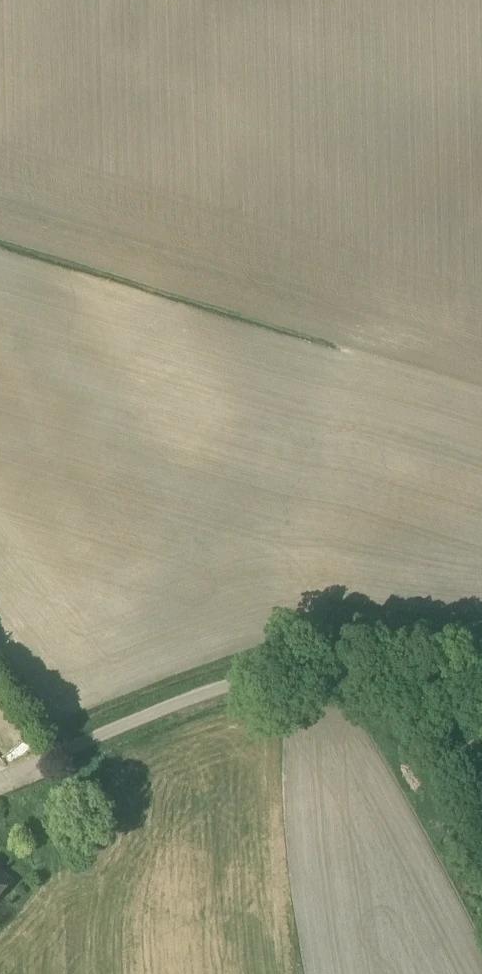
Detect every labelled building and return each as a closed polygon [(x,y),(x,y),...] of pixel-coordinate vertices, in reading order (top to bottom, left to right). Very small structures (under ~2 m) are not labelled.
[(12,730),(9,743),(8,742),(5,752),(22,756),(27,733),(12,730)] [(12,882),(0,872),(0,897),(12,882)]
